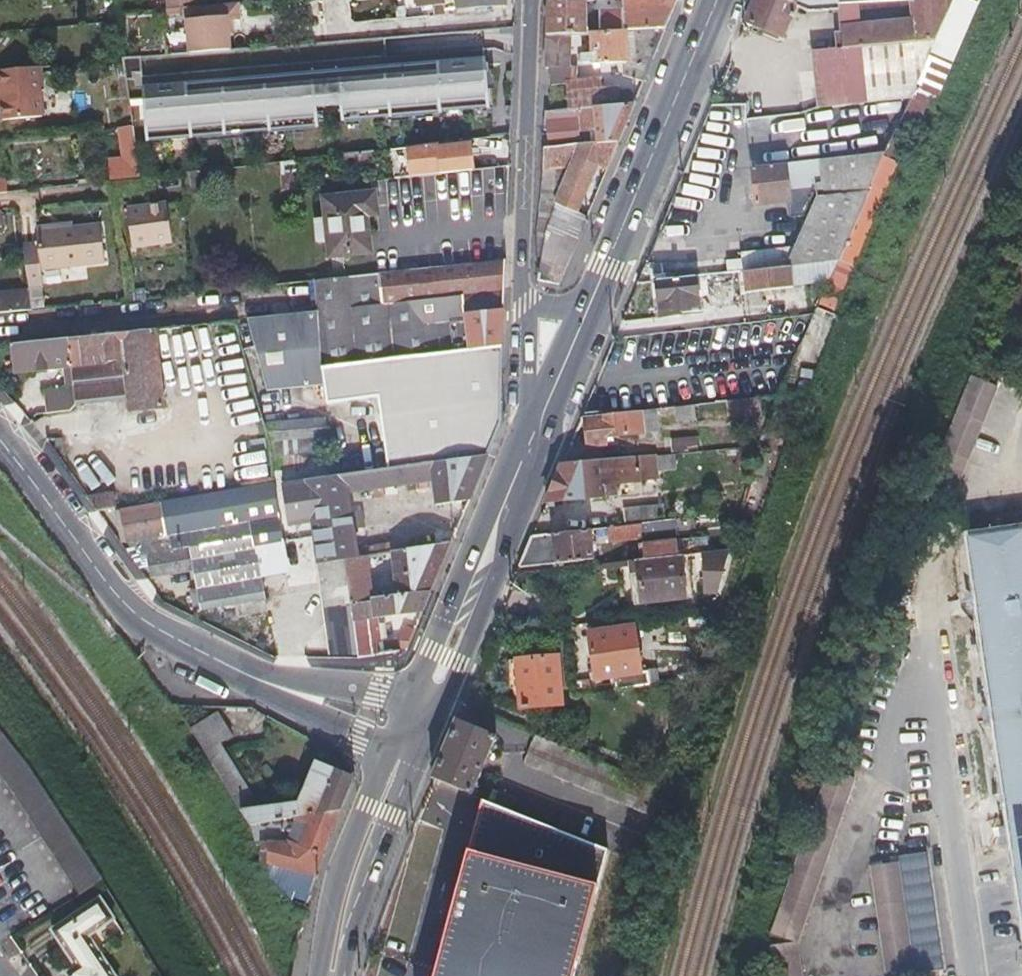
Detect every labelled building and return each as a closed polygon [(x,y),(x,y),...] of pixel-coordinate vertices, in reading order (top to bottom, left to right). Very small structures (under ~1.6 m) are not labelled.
[(597,26),(668,19),(676,0),(631,0),(631,3),(593,6),(592,0),(549,0),(548,31),(574,28),(583,27),(597,26)] [(956,0),(756,0),(747,20),(786,35),(799,5),(813,10),(840,8),(841,31),(814,32),(816,51),(936,43),(956,0)] [(199,5),(186,6),(190,52),(191,52),(230,49),(228,20),(240,19),(239,1),(199,5)] [(668,19),(597,26),(596,64),(626,63),(621,77),(641,85),(668,19)] [(583,40),(583,27),(574,28),(573,40),(583,40)] [(573,40),(574,28),(548,31),(547,66),(550,66),(550,64),(554,64),(553,83),(571,83),(570,108),(602,107),(602,92),(602,82),(589,82),(591,64),(572,64),(573,40)] [(936,43),(816,51),(820,106),(910,100),(936,43)] [(1,89),(5,89),(6,102),(7,120),(47,116),(42,66),(0,70),(0,89),(1,89)] [(619,92),(618,106),(633,105),(636,98),(619,91),(619,92)] [(619,92),(602,92),(602,107),(618,106),(619,92)] [(910,100),(820,106),(801,111),(748,115),(746,100),(714,103),(685,172),(714,170),(754,166),(886,154),(910,100)] [(618,106),(602,107),(570,108),(551,109),(545,112),(545,123),(554,123),(554,148),(617,143),(633,105),(618,106)] [(124,156),(138,154),(135,124),(121,126),(124,156)] [(469,144),(453,146),(437,149),(437,143),(425,145),(428,174),(472,168),(469,144)] [(607,169),(617,143),(554,148),(545,149),(545,169),(574,168),(558,206),(578,214),(598,166),(607,169)] [(828,261),(839,260),(841,256),(886,154),(754,166),(758,204),(789,202),(791,219),(811,218),(799,245),(747,251),(747,255),(667,262),(669,276),(702,273),(748,269),(796,264),(804,263),(828,261)] [(545,169),(543,200),(558,206),(574,168),(545,169)] [(685,172),(682,181),(678,189),(715,186),(714,170),(685,172)] [(203,195),(201,173),(196,174),(191,174),(186,175),(188,197),(203,195)] [(32,195),(30,182),(0,185),(0,199),(32,195)] [(367,218),(374,217),(380,217),(378,195),(325,199),(330,255),(370,251),(367,218)] [(543,200),(541,232),(539,232),(537,257),(544,257),(539,282),(559,283),(586,217),(578,214),(558,206),(543,200)] [(172,246),(169,227),(167,209),(128,214),(133,251),(172,246)] [(35,231),(35,237),(74,232),(73,227),(35,231)] [(24,251),(30,302),(43,301),(39,273),(105,264),(100,229),(74,232),(35,237),(36,249),(24,251)] [(263,393),(320,386),(322,397),(328,396),(325,364),(504,344),(504,328),(505,260),(377,274),(312,281),(316,313),(245,321),(263,393)] [(828,261),(804,263),(806,275),(830,272),(828,261)] [(796,264),(748,269),(750,289),(798,286),(796,264)] [(702,273),(669,276),(663,277),(666,311),(705,308),(702,273)] [(802,299),(803,307),(804,315),(814,314),(825,289),(815,289),(816,298),(802,299)] [(208,325),(209,338),(239,336),(235,322),(208,325)] [(209,338),(208,325),(155,330),(158,361),(211,356),(209,338)] [(163,408),(158,361),(155,330),(121,334),(129,401),(130,412),(163,408)] [(77,407),(129,401),(121,334),(69,340),(72,368),(74,377),(77,407)] [(69,340),(40,343),(11,347),(14,374),(72,368),(69,340)] [(997,383),(972,373),(951,423),(926,484),(951,495),(997,383)] [(74,377),(44,380),(48,413),(69,413),(77,407),(74,377)] [(730,399),(731,408),(732,417),(757,415),(757,397),(730,399)] [(697,420),(696,411),(696,402),(682,404),(684,421),(697,420)] [(655,428),(655,422),(654,416),(647,417),(646,407),(590,412),(592,440),(611,439),(611,432),(655,428)] [(265,458),(295,454),(324,450),(320,420),(261,427),(264,440),(265,458)] [(668,438),(670,452),(697,449),(695,435),(668,438)] [(358,557),(357,549),(347,489),(432,476),(435,499),(470,494),(477,477),(488,452),(379,470),(279,486),(284,526),(308,522),(316,565),(343,560),(358,557)] [(549,500),(579,497),(609,494),(608,482),(652,477),(650,455),(565,462),(549,500)] [(155,580),(175,577),(196,573),(203,614),(238,607),(240,621),(266,615),(258,576),(253,552),(280,546),(269,487),(122,516),(129,551),(154,547),(157,559),(151,561),(155,580)] [(112,499),(89,503),(100,517),(115,514),(112,499)] [(624,506),(626,523),(651,521),(649,504),(624,506)] [(626,523),(618,523),(618,531),(626,531),(626,535),(644,533),(644,530),(658,528),(658,520),(651,521),(626,523)] [(554,528),(556,555),(601,552),(599,525),(554,528)] [(969,534),(976,590),(967,592),(970,609),(978,608),(992,706),(983,707),(985,724),(994,723),(1007,819),(998,820),(1001,839),(1010,838),(1021,921),(1021,527),(969,534)] [(556,555),(554,528),(536,530),(524,558),(556,555)] [(693,553),(693,545),(692,537),(647,540),(649,556),(682,553),(693,553)] [(405,549),(411,592),(431,590),(440,569),(451,541),(405,549)] [(357,549),(358,557),(381,553),(387,552),(385,544),(357,549)] [(285,570),(280,546),(253,552),(258,576),(285,570)] [(704,585),(719,588),(730,550),(712,551),(704,585)] [(343,560),(350,597),(387,594),(381,553),(358,557),(343,560)] [(682,553),(649,556),(630,557),(634,601),(685,595),(682,553)] [(350,597),(343,560),(316,565),(326,616),(352,612),(350,597)] [(387,594),(350,597),(352,612),(353,614),(424,608),(427,600),(431,590),(411,592),(387,594)] [(641,670),(639,647),(637,624),(592,629),(598,675),(641,670)] [(408,647),(410,641),(412,636),(387,640),(389,650),(408,647)] [(359,655),(370,653),(380,651),(378,641),(357,645),(359,655)] [(523,706),(544,705),(565,703),(561,654),(519,658),(521,681),(523,706)] [(515,682),(521,681),(519,658),(513,659),(515,682)] [(652,669),(653,685),(657,685),(682,682),(691,681),(689,665),(652,669)] [(579,694),(587,693),(594,692),(592,681),(578,683),(579,694)] [(291,818),(339,810),(349,786),(352,778),(352,776),(316,760),(298,803),(244,812),(203,744),(214,736),(200,713),(180,726),(239,826),(291,818)] [(437,776),(457,784),(476,793),(500,736),(459,718),(437,776)] [(92,890),(104,882),(70,831),(37,778),(0,731),(0,774),(15,793),(48,846),(80,897),(92,890)] [(649,819),(656,804),(663,789),(539,735),(526,764),(649,819)] [(795,943),(852,779),(825,770),(769,933),(795,943)] [(437,776),(425,810),(365,975),(613,975),(624,923),(640,864),(516,810),(500,803),(476,793),(457,784),(437,776)] [(500,803),(516,810),(521,799),(505,792),(500,803)] [(335,820),(339,810),(291,818),(283,835),(258,833),(258,870),(311,886),(319,860),(335,820)] [(910,970),(941,967),(923,848),(893,853),(893,859),(867,863),(881,969),(909,966),(910,970)] [(64,975),(108,975),(85,938),(111,921),(98,900),(50,931),(73,969),(64,975)] [(771,975),(798,975),(794,943),(766,947),(771,975)]
